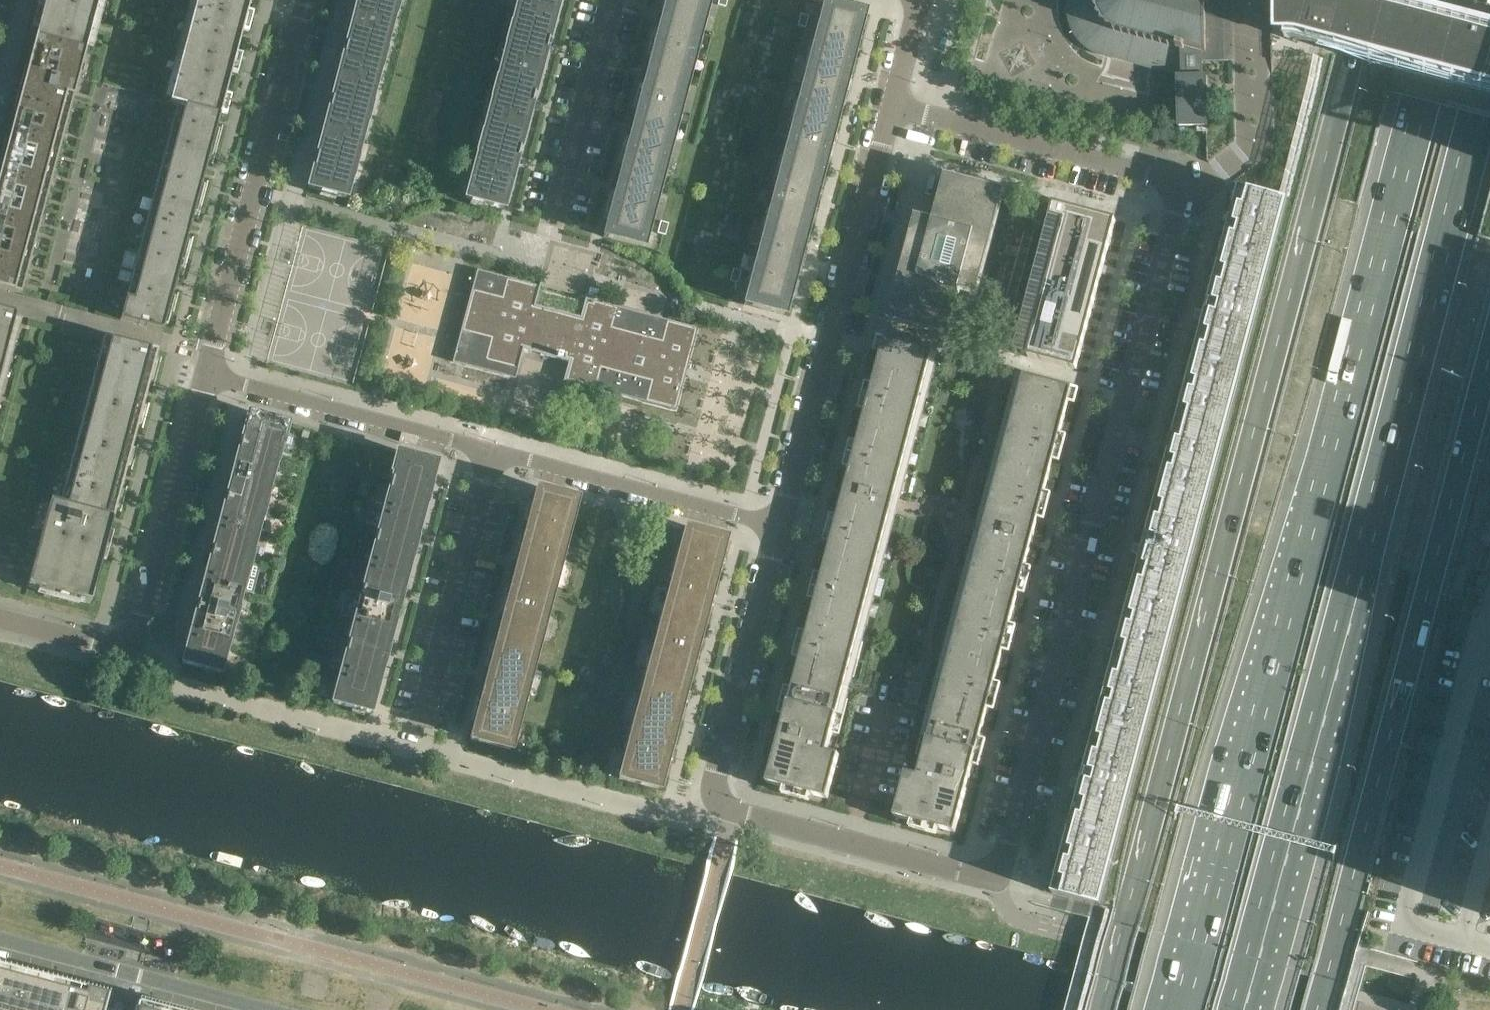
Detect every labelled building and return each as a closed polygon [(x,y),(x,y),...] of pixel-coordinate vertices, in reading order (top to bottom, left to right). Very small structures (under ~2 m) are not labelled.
[(46,8),(44,7),(43,10),(45,10),(39,34),(37,34),(36,37),(86,50),(99,0),(48,0),(46,8)] [(239,36),(240,32),(242,33),(243,30),(241,29),(245,11),(247,12),(248,9),(246,9),(248,0),(197,0),(170,103),(177,105),(220,116),(226,93),(224,92),(229,74),(231,74),(231,72),(230,71),(234,53),(236,54),(237,51),(235,50),(239,36)] [(396,6),(373,0),(358,0),(344,50),(382,60),(396,6)] [(558,0),(518,0),(509,36),(546,46),(558,0)] [(707,2),(708,0),(666,0),(661,18),(661,19),(700,29),(707,2)] [(1205,1),(1209,1),(1209,0),(1069,0),(1069,1),(1069,6),(1068,10),(1069,13),(1069,16),(1070,20),(1070,21),(1070,23),(1072,26),(1073,29),(1074,32),(1077,37),(1079,39),(1081,42),(1084,44),(1086,46),(1089,48),(1092,50),(1095,52),(1098,53),(1103,55),(1179,75),(1179,76),(1178,76),(1179,126),(1208,126),(1206,75),(1203,75),(1202,51),(1207,52),(1205,1)] [(1410,11),(1384,4),(1370,0),(1287,0),(1287,39),(1295,39),(1302,40),(1398,66),(1404,45),(1401,44),(1410,11)] [(848,68),(863,13),(825,3),(824,2),(816,30),(809,58),(811,58),(848,68)] [(1410,11),(1401,44),(1404,45),(1398,66),(1489,90),(1489,32),(1410,11)] [(806,28),(809,16),(801,14),(798,25),(804,27),(806,28)] [(686,83),(700,29),(661,19),(647,72),(647,73),(686,83)] [(532,100),(546,46),(509,36),(494,90),(532,100)] [(86,50),(36,37),(0,173),(0,288),(22,294),(86,50)] [(368,114),(382,60),(344,50),(330,104),(368,114)] [(834,122),(848,68),(811,58),(809,58),(795,112),(796,112),(834,122)] [(671,137),(686,83),(647,73),(632,126),(632,127),(671,137)] [(517,154),(532,100),(494,90),(480,144),(517,154)] [(353,168),(368,114),(330,104),(316,159),(353,168)] [(163,331),(202,184),(220,116),(177,105),(120,320),(163,331)] [(820,176),(834,122),(796,112),(795,112),(780,166),(782,166),(820,176)] [(657,191),(671,137),(632,127),(618,181),(657,191)] [(503,209),(517,154),(480,144),(465,199),(503,209)] [(346,198),(353,168),(316,159),(308,188),(346,198)] [(805,230),(820,176),(782,166),(780,166),(766,220),(768,220),(805,230)] [(978,295),(1005,192),(1005,191),(946,176),(934,221),(917,216),(889,320),(949,335),(961,290),(978,295)] [(643,247),(650,219),(657,191),(618,181),(603,236),(603,237),(643,247)] [(1268,281),(1289,201),(1240,188),(1219,268),(1268,281)] [(1064,221),(1029,357),(1036,359),(1076,370),(1116,220),(1056,204),(1052,218),(1064,221)] [(791,284),(805,230),(768,220),(766,220),(752,274),(753,274),(791,284)] [(669,224),(662,222),(661,221),(657,233),(665,235),(669,224)] [(1247,359),(1268,281),(1219,268),(1207,313),(1197,310),(1195,319),(1205,321),(1198,346),(1247,359)] [(738,283),(741,271),(740,271),(733,269),(730,281),(738,283)] [(692,349),(697,330),(698,329),(666,320),(666,321),(618,309),(618,308),(585,299),(580,318),(538,306),(537,311),(532,310),(533,305),(535,306),(540,287),(507,278),(507,279),(478,271),(473,290),(472,290),(456,352),(454,362),(514,378),(517,368),(518,369),(524,350),(569,362),(564,381),(596,389),(597,388),(645,401),(644,402),(676,410),(676,409),(681,389),(682,390),(692,349)] [(783,314),(791,284),(753,274),(752,274),(744,304),(783,315),(783,314)] [(16,315),(17,313),(0,308),(0,376),(16,315)] [(109,534),(127,468),(158,350),(104,336),(60,503),(50,501),(27,587),(91,604),(109,534)] [(934,351),(890,339),(887,352),(883,351),(879,366),(878,365),(877,371),(875,381),(879,382),(870,415),(866,414),(864,424),(863,423),(861,429),(862,429),(859,439),(863,440),(855,473),(851,472),(848,482),(847,481),(846,486),(851,487),(848,500),(843,499),(842,503),(842,504),(840,513),(844,514),(835,547),(831,546),(825,571),(828,572),(820,606),(816,605),(813,614),(812,614),(811,620),(812,620),(798,672),(797,672),(796,677),(796,678),(790,702),(837,715),(934,351)] [(1226,437),(1247,359),(1198,346),(1178,424),(1226,437)] [(935,711),(928,739),(976,751),(982,727),(983,727),(985,721),(984,721),(989,701),(998,669),(999,669),(1000,663),(999,663),(1002,654),(998,653),(1007,619),(1011,620),(1013,611),(1014,611),(1015,605),(1017,596),(1013,594),(1022,561),(1026,562),(1028,553),(1029,553),(1035,531),(1034,531),(1037,521),(1033,520),(1042,487),(1045,488),(1048,479),(1049,479),(1050,473),(1052,463),(1048,462),(1057,429),(1061,430),(1063,421),(1064,421),(1066,415),(1065,415),(1069,400),(1065,399),(1068,386),(1024,375),(935,711)] [(282,445),(288,424),(249,413),(240,445),(278,455),(280,445),(282,445)] [(1206,515),(1226,437),(1178,424),(1157,502),(1206,515)] [(263,509),(278,455),(240,445),(226,500),(263,509)] [(427,495),(436,463),(396,453),(391,472),(393,473),(390,485),(427,495)] [(413,549),(427,495),(390,485),(376,539),(413,549)] [(567,532),(576,501),(576,499),(561,496),(559,495),(552,493),(546,492),(539,490),(537,489),(528,521),(567,532)] [(249,564),(263,509),(226,500),(211,554),(249,564)] [(1185,593),(1206,515),(1157,502),(1145,547),(1135,544),(1133,553),(1142,556),(1136,580),(1185,593)] [(553,586),(567,532),(528,521),(525,535),(514,575),(553,586)] [(723,542),(724,539),(722,538),(715,536),(709,535),(702,533),(685,528),(685,530),(677,560),(716,571),(721,552),(723,542)] [(399,603),(413,549),(376,539),(361,593),(399,603)] [(235,618),(249,564),(211,554),(197,608),(235,618)] [(701,625),(713,580),(716,571),(677,560),(662,615),(701,625)] [(539,640),(553,586),(514,575),(500,630),(539,640)] [(1164,671),(1185,593),(1136,580),(1115,658),(1164,671)] [(384,657),(399,603),(361,593),(347,647),(384,657)] [(220,673),(235,618),(197,608),(183,663),(220,673)] [(687,679),(699,634),(701,625),(662,615),(648,669),(687,679)] [(525,694),(539,640),(500,630),(485,684),(525,694)] [(370,712),(384,657),(347,647),(332,702),(370,712)] [(1144,749),(1164,671),(1115,658),(1095,736),(1144,749)] [(673,733),(685,688),(687,679),(648,669),(634,723),(673,733)] [(510,749),(525,694),(485,684),(471,739),(510,750),(510,749)] [(828,751),(837,715),(790,702),(784,724),(783,724),(768,783),(786,787),(810,793),(810,794),(828,798),(840,755),(828,751)] [(659,784),(670,742),(673,733),(634,723),(619,777),(619,778),(658,789),(659,784)] [(1123,827),(1144,749),(1095,736),(1083,781),(1073,778),(1071,787),(1081,790),(1074,814),(1123,827)] [(972,765),(976,751),(928,739),(918,775),(907,772),(895,816),(955,832),(973,765),(972,765)] [(1102,906),(1123,827),(1074,814),(1053,894),(1102,906)] [(106,998),(0,970),(0,1009),(103,1009),(106,998)]
